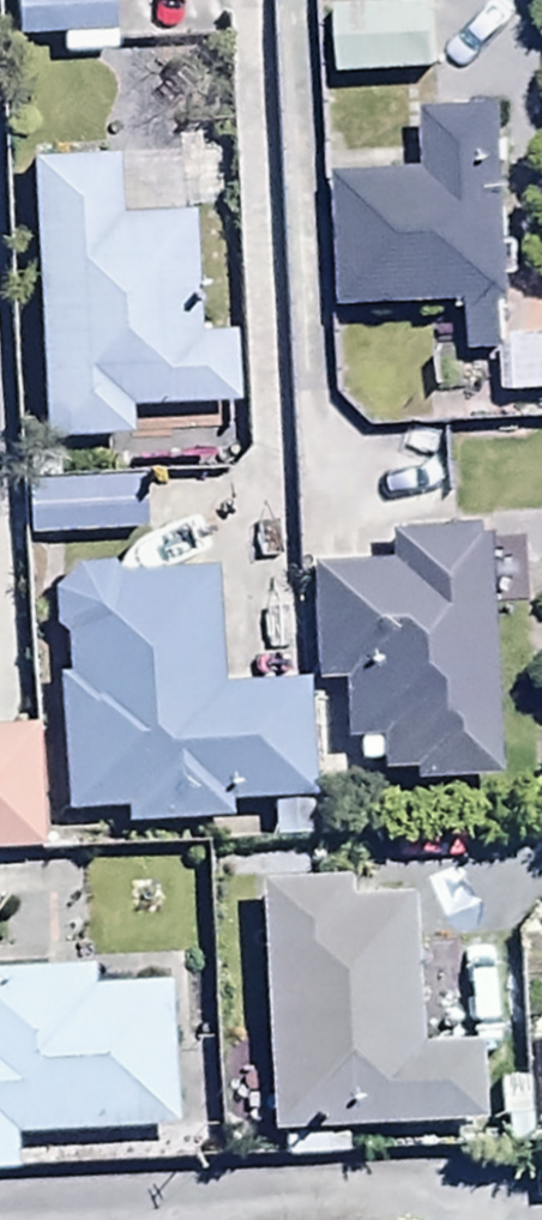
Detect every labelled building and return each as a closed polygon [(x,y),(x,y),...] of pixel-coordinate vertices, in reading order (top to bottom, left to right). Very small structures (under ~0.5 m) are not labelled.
[(15,36),(58,34),(59,53),(111,50),(108,0),(14,0),(15,36)] [(423,30),(422,0),(334,0),(335,32),(423,30)] [(503,280),(501,104),(420,105),(420,173),(333,173),(334,302),(469,301),(470,355),(497,354),(497,392),(541,391),(541,279),(503,280)] [(112,152),(29,154),(35,431),(123,429),(122,407),(231,405),(230,327),(196,328),(193,214),(113,216),(112,152)] [(142,531),(140,477),(24,481),(26,535),(142,531)] [(486,608),(521,607),(517,546),(486,548),(485,524),(386,529),(387,554),(369,555),(370,565),(304,569),(310,680),(323,679),(326,749),(343,749),(344,769),(406,766),(407,782),(495,778),(486,608)] [(225,824),(224,807),(308,804),(303,678),(215,681),(212,565),(110,569),(110,560),(69,561),(48,595),(48,631),(60,631),(60,673),(55,673),(60,815),(119,813),(119,828),(225,824)] [(35,854),(30,724),(0,725),(0,855),(35,854)] [(345,879),(260,881),(266,1136),(278,1135),(278,1162),(327,1161),(326,1133),(479,1129),(477,1041),(415,1042),(412,894),(345,896),(345,879)] [(10,1135),(175,1125),(167,983),(88,987),(87,963),(0,969),(0,1171),(12,1170),(10,1135)]
